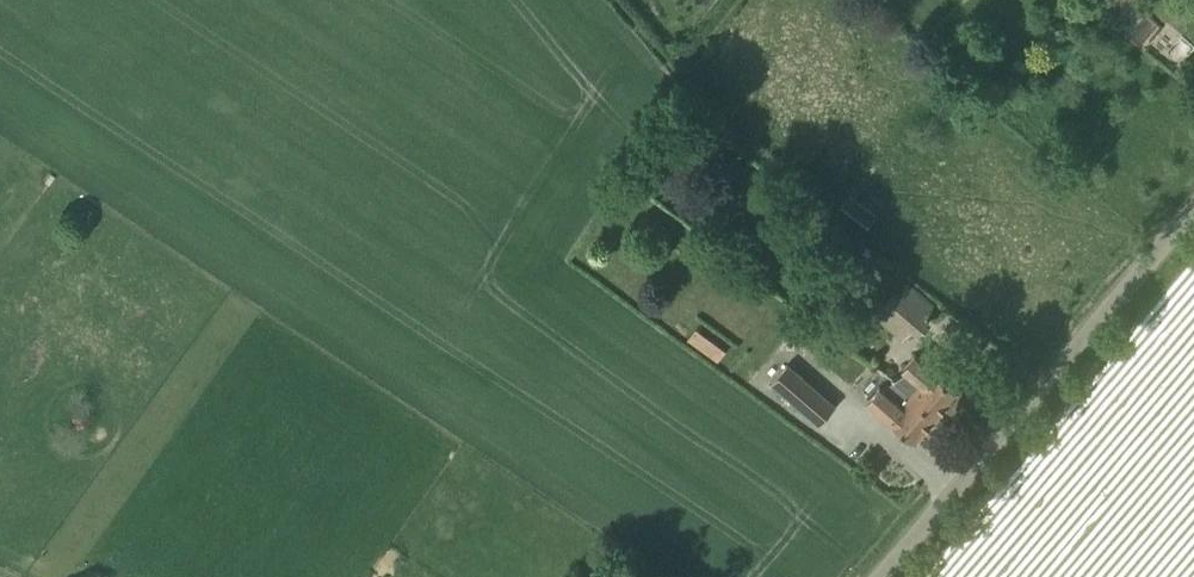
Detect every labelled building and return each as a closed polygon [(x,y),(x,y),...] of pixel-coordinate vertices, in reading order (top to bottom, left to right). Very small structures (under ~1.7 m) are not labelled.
[(833,194),(823,207),(860,235),(876,213),(851,194),(844,202),(833,194)] [(908,284),(901,292),(894,287),(882,301),(889,308),(882,316),(904,336),(932,304),(908,284)] [(906,371),(894,379),(912,394),(936,416),(958,390),(940,375),(918,356),(914,352),(902,367),(906,371)] [(788,361),(771,381),(805,410),(820,423),(836,403),(822,391),(788,361)] [(880,384),(866,400),(875,407),(896,425),(914,441),(936,416),(912,394),(894,379),(883,387),(880,384)]
